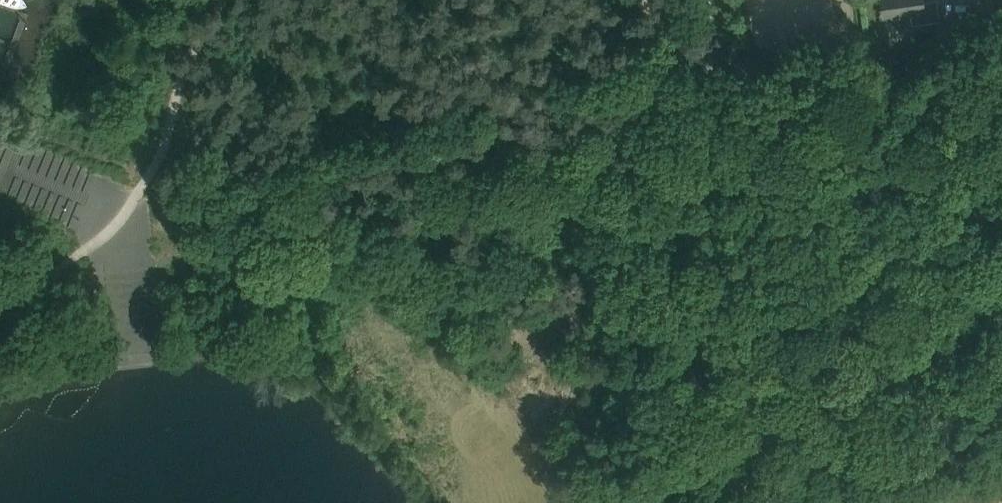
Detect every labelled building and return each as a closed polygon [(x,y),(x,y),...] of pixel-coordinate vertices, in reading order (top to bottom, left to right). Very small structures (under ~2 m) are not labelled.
[(911,11),(913,23),(940,20),(937,0),(881,0),(883,15),(911,11)]
